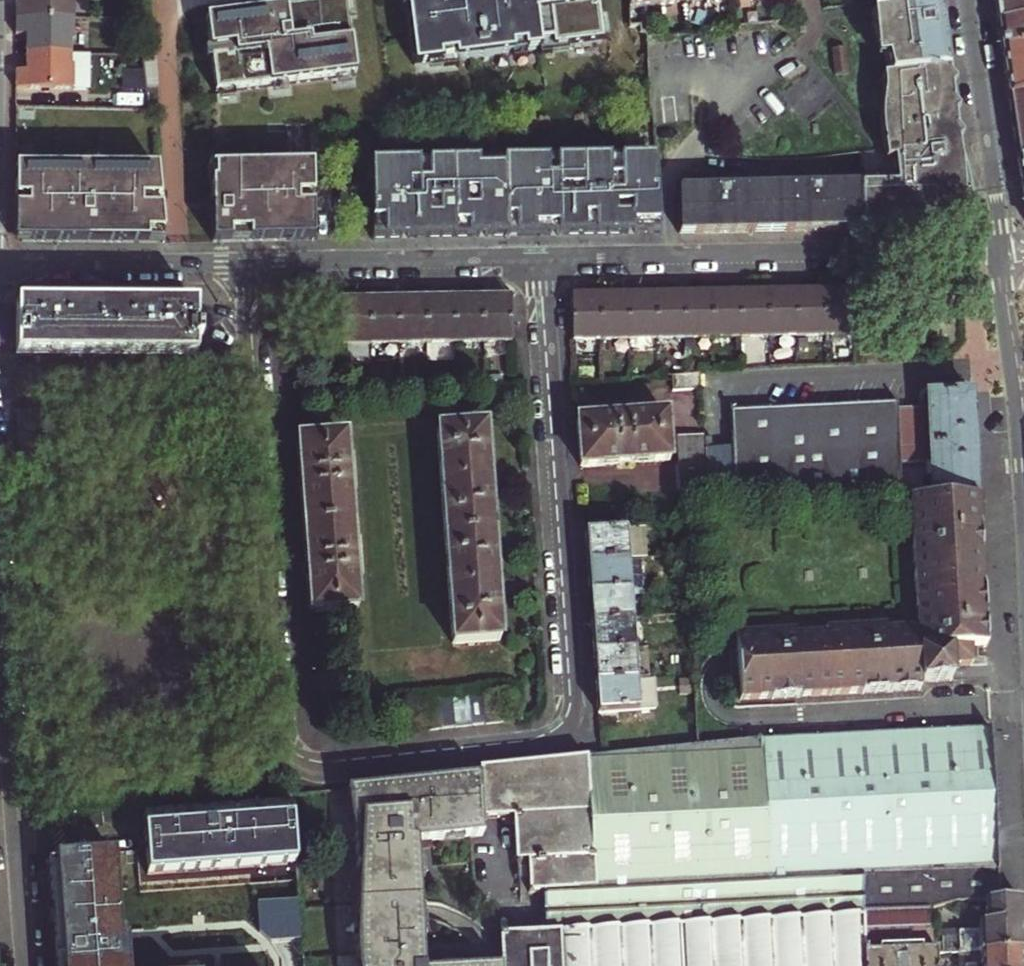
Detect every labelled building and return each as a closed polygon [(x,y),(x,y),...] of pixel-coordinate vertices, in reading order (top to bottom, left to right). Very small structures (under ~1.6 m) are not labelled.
[(23,4),(15,4),(15,19),(72,19),(72,0),(23,0),(23,4)] [(402,2),(395,3),(397,20),(405,19),(413,76),(425,74),(426,79),(456,75),(455,70),(511,62),(512,69),(525,67),(524,60),(539,58),(540,65),(570,61),(569,54),(601,49),(608,48),(605,28),(598,29),(594,0),(418,0),(402,2)] [(884,7),(919,4),(919,11),(921,11),(922,16),(942,13),(940,0),(883,0),(884,7)] [(1023,19),(1023,0),(997,0),(993,0),(995,13),(997,22),(1023,19)] [(200,50),(207,105),(213,104),(214,111),(237,108),(236,101),(260,97),(261,104),(284,101),(283,94),(323,89),(324,95),(346,92),(346,85),(352,84),(344,30),(351,29),(348,13),(342,14),(341,7),(307,12),(306,4),(288,7),(289,14),(196,28),(197,35),(191,36),(193,51),(200,50)] [(919,4),(884,7),(885,16),(874,18),(876,27),(877,30),(878,33),(878,24),(910,21),(915,17),(922,16),(921,11),(919,11),(919,4)] [(881,42),(883,56),(947,54),(942,13),(922,16),(915,17),(910,21),(878,24),(878,33),(879,37),(881,42)] [(72,19),(15,19),(15,25),(14,35),(23,35),(23,54),(66,55),(67,42),(72,42),(72,19)] [(997,22),(999,39),(1000,48),(1023,45),(1023,19),(997,22)] [(1000,48),(1004,69),(1008,95),(1023,91),(1023,45),(1000,48)] [(845,49),(831,51),(834,76),(848,75),(845,49)] [(66,55),(23,54),(23,62),(23,74),(14,74),(14,90),(71,91),(71,68),(66,68),(66,55)] [(948,60),(947,54),(883,56),(885,68),(887,89),(887,108),(886,124),(884,142),(957,133),(948,60)] [(1008,95),(1012,119),(1015,142),(1023,141),(1023,91),(1008,95)] [(860,231),(946,230),(952,230),(959,221),(962,223),(967,201),(960,155),(959,143),(957,133),(884,142),(884,146),(886,165),(892,164),(893,169),(895,178),(888,188),(859,188),(860,231)] [(1023,156),(1023,141),(1015,142),(1016,149),(1018,157),(1023,156)] [(960,155),(967,201),(968,194),(969,186),(969,179),(968,171),(966,164),(965,156),(962,149),(959,143),(960,155)] [(367,165),(369,240),(400,239),(526,237),(610,236),(653,235),(651,161),(367,165)] [(309,166),(208,168),(210,243),(311,241),(309,166)] [(13,168),(13,242),(71,243),(161,244),(162,169),(13,168)] [(703,234),(860,231),(859,188),(677,190),(678,235),(703,234)] [(139,304),(163,304),(163,289),(139,289),(139,304)] [(587,295),(568,296),(571,342),(852,335),(850,289),(839,289),(814,290),(786,290),(758,291),(728,292),(702,292),(672,293),(645,294),(616,294),(587,295)] [(338,301),(341,347),(512,341),(510,296),(497,297),(467,297),(437,298),(410,299),(383,300),(350,301),(338,301)] [(23,354),(194,357),(194,342),(200,342),(200,331),(194,331),(195,307),(70,304),(16,303),(15,354),(23,354)] [(699,373),(667,376),(669,397),(701,394),(699,373)] [(925,395),(926,413),(928,446),(974,443),(971,414),(970,392),(925,395)] [(733,450),(736,491),(902,495),(901,472),(905,472),(901,415),(897,415),(896,404),(730,415),(733,450)] [(926,413),(901,415),(905,472),(930,470),(928,446),(926,413)] [(665,414),(577,420),(580,467),(669,461),(665,414)] [(487,481),(484,428),(436,431),(451,646),(499,642),(495,594),(487,481)] [(706,452),(704,433),(677,435),(681,490),(689,490),(709,491),(706,452)] [(344,439),(297,442),(300,482),(306,570),(310,614),(356,611),(344,439)] [(974,443),(928,446),(930,470),(932,496),(978,497),(975,465),(974,443)] [(736,491),(733,450),(706,452),(709,491),(736,491)] [(978,497),(932,496),(912,495),(921,626),(890,628),(890,623),(830,627),(830,633),(800,635),(800,630),(740,634),(745,701),(926,687),(925,679),(957,677),(956,663),(975,662),(974,644),(989,643),(982,559),(978,497)] [(644,558),(642,528),(626,529),(628,560),(639,559),(644,558)] [(588,563),(628,560),(626,529),(585,532),(587,550),(588,563)] [(630,589),(642,588),(639,559),(628,560),(630,589)] [(590,592),(630,589),(628,560),(588,563),(589,582),(590,592)] [(632,620),(630,589),(590,592),(591,613),(592,623),(632,620)] [(632,620),(592,623),(593,642),(594,653),(635,650),(632,620)] [(595,668),(597,683),(637,679),(635,650),(594,653),(595,668)] [(654,678),(637,679),(639,709),(657,707),(654,678)] [(637,679),(597,683),(598,702),(599,713),(639,709),(637,679)] [(678,681),(679,695),(692,694),(691,680),(678,681)] [(487,724),(484,695),(468,697),(472,726),(480,725),(487,724)] [(468,697),(454,698),(457,728),(464,727),(472,726),(468,697)] [(457,728),(454,698),(438,700),(442,730),(448,729),(457,728)] [(434,731),(442,730),(438,700),(423,702),(426,731),(434,731)] [(861,913),(860,875),(998,871),(992,728),(849,735),(849,725),(791,729),(791,738),(760,739),(696,745),(603,756),(478,769),(478,777),(481,819),(512,818),(515,862),(517,862),(518,885),(528,884),(528,894),(543,893),(546,934),(499,936),(501,965),(863,965),(861,913)] [(469,837),(482,836),(481,819),(478,777),(348,790),(356,867),(353,867),(351,901),(350,934),(351,954),(353,965),(425,965),(418,841),(469,837)] [(290,807),(142,817),(147,875),(294,864),(290,807)] [(125,938),(120,938),(113,852),(54,857),(54,862),(46,863),(54,965),(127,965),(125,938)] [(1021,870),(998,871),(860,875),(861,913),(927,910),(985,902),(1022,900),(1021,889),(1021,870)] [(1023,925),(1022,900),(985,902),(986,924),(979,924),(979,932),(958,933),(958,938),(934,939),(935,954),(942,954),(965,953),(1023,951),(1023,925)] [(300,940),(297,901),(260,903),(262,931),(272,943),(300,940)] [(935,954),(934,939),(933,916),(927,910),(861,913),(863,965),(935,965),(935,960),(935,954)] [(965,953),(965,965),(1023,965),(1023,951),(965,953)]
